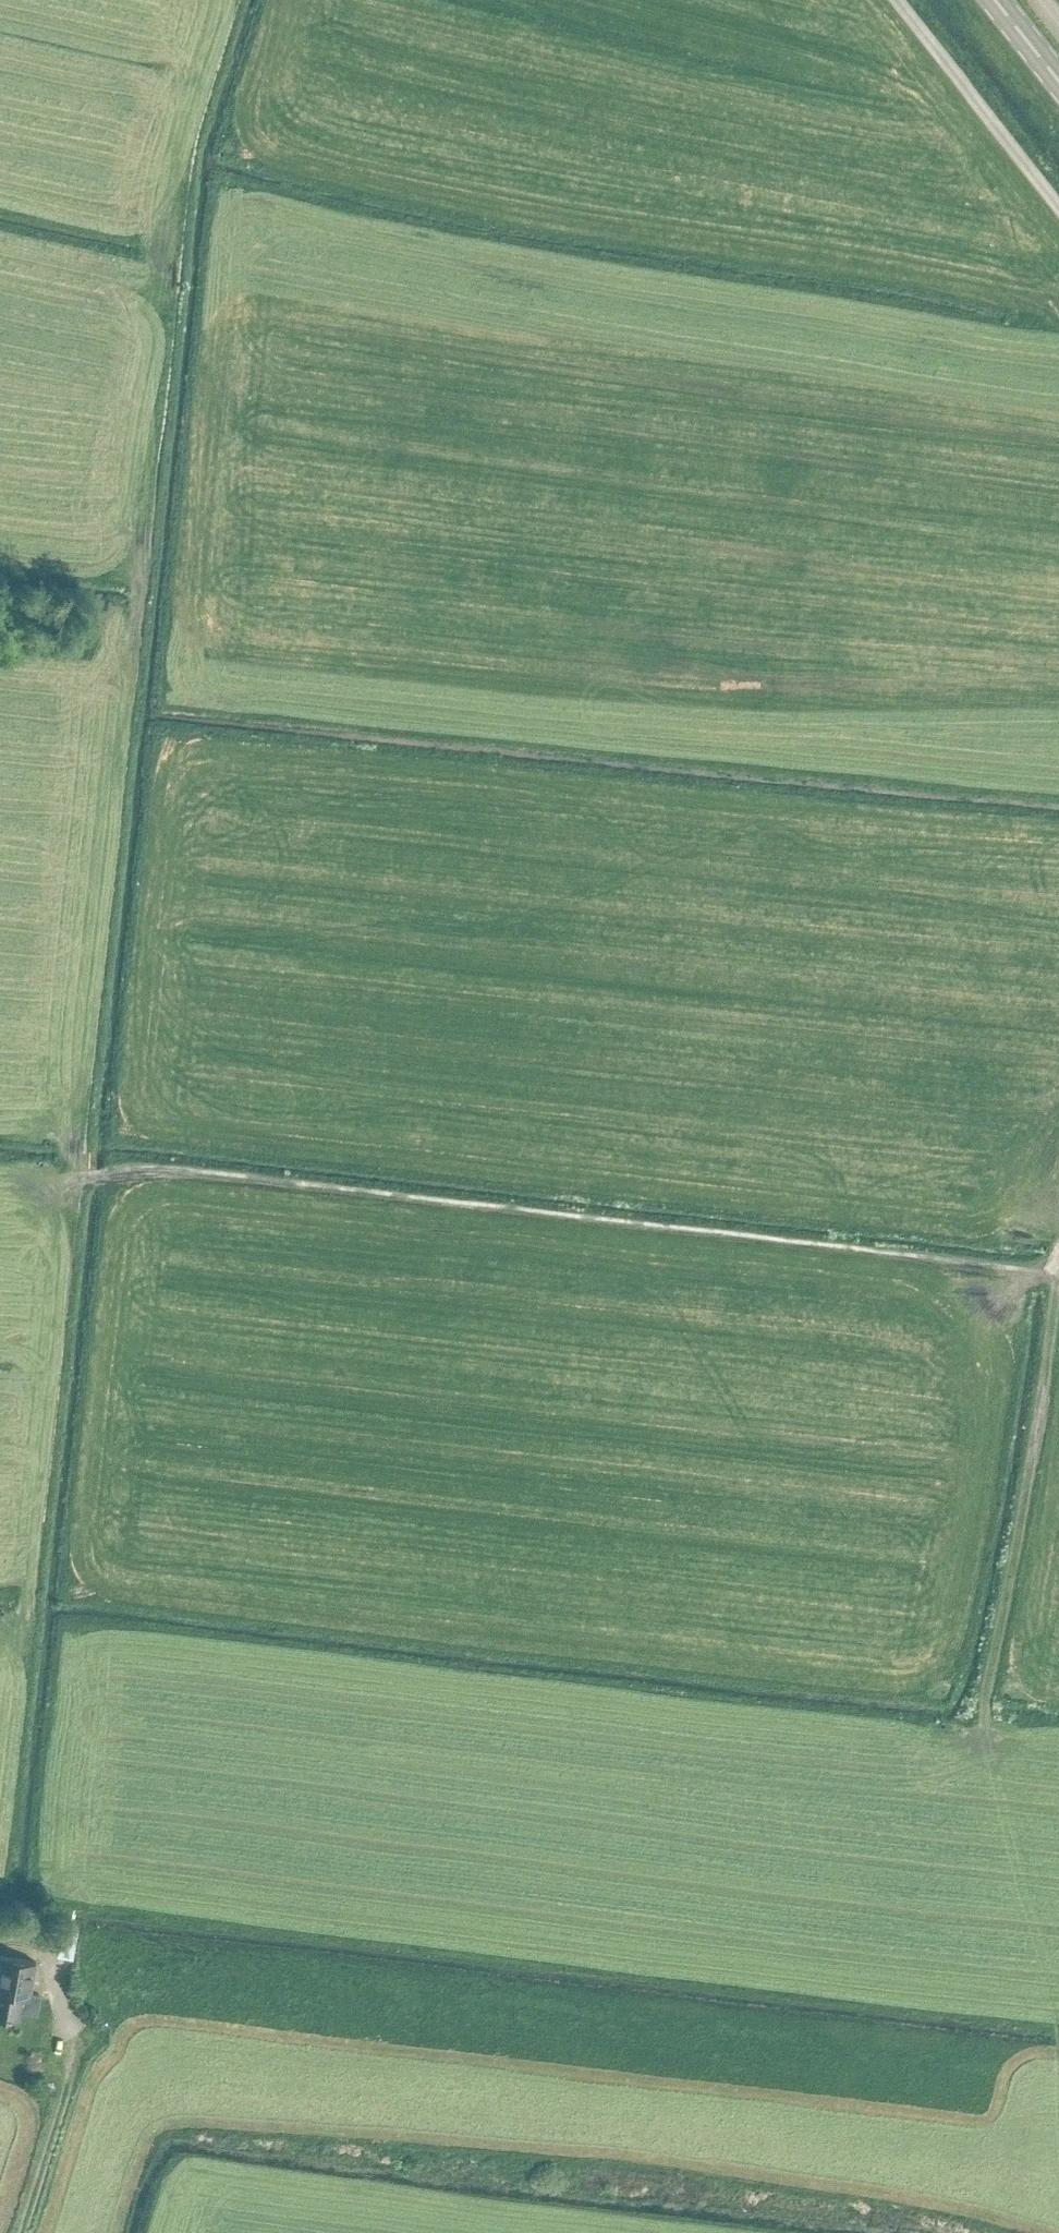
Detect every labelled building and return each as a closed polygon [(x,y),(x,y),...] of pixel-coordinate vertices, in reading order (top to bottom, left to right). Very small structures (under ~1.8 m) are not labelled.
[(38,1992),(31,1991),(37,1959),(0,1952),(0,2011),(17,2014),(18,2005),(35,2008),(38,1992)]
